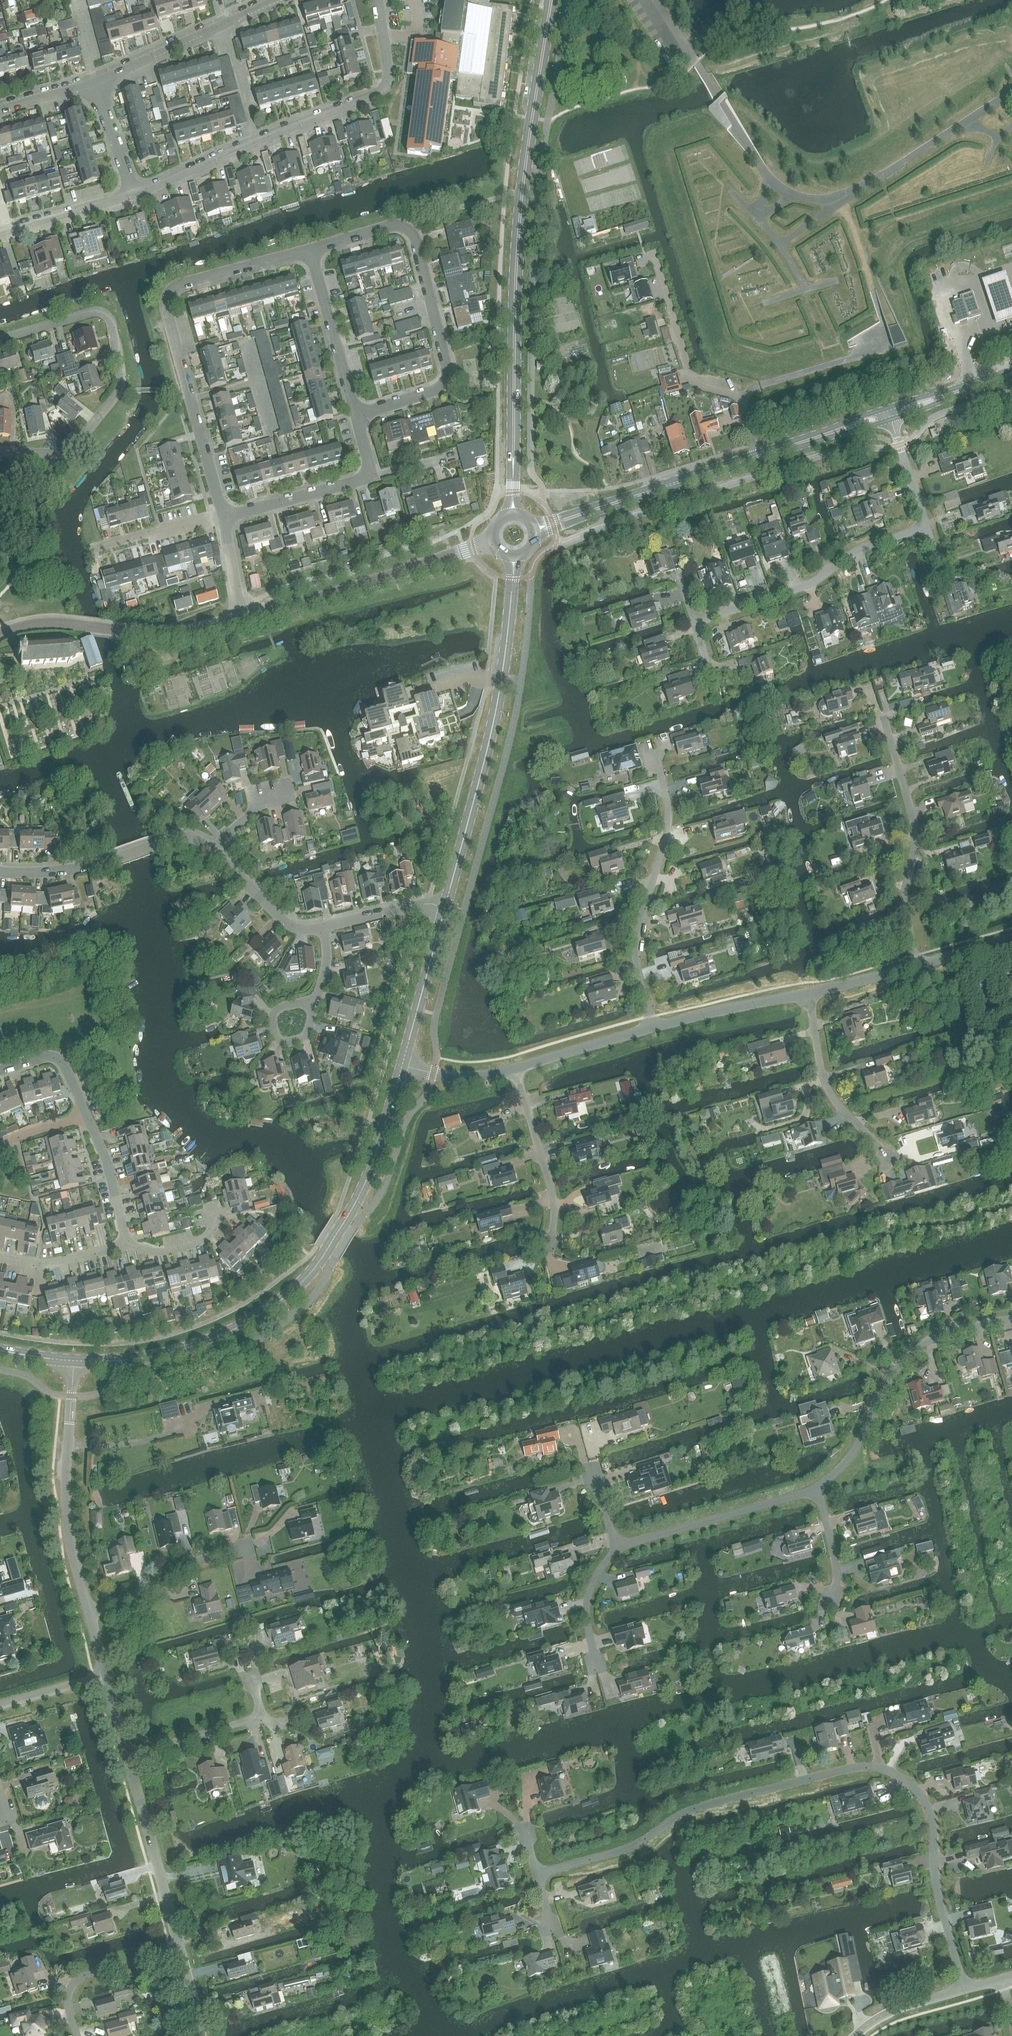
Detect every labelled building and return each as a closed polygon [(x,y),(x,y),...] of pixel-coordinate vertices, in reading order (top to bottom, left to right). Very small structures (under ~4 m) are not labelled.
[(101,5),(99,0),(97,0),(88,3),(89,8),(101,5)] [(171,17),(167,0),(160,0),(161,3),(155,5),(159,20),(171,17)] [(179,0),(167,0),(171,17),(183,14),(179,0)] [(194,11),(191,0),(179,0),(183,14),(194,11)] [(194,11),(206,8),(205,0),(191,0),(194,11)] [(349,35),(347,28),(342,30),(340,24),(341,21),(339,18),(338,16),(344,14),(340,0),(333,0),(327,2),(331,17),(335,31),(334,32),(335,38),(349,35)] [(501,101),(504,101),(505,96),(502,95),(505,73),(508,73),(508,67),(506,67),(509,44),(511,44),(512,39),(510,38),(513,16),(515,16),(516,10),(513,10),(511,9),(512,7),(504,6),(504,8),(502,8),(502,6),(496,5),(495,7),(489,6),(490,0),(446,0),(445,7),(441,36),(444,37),(442,48),(432,47),(432,45),(411,42),(408,67),(413,67),(413,68),(419,69),(408,154),(428,156),(429,149),(441,150),(451,82),(458,83),(456,99),(474,101),(474,106),(500,110),(501,101)] [(324,19),(331,17),(327,2),(315,5),(321,26),(321,27),(326,26),(324,19)] [(309,29),(321,26),(315,5),(303,8),(309,29)] [(102,8),(90,11),(91,17),(103,14),(102,8)] [(35,19),(33,11),(23,14),(25,21),(35,19)] [(134,37),(130,22),(125,23),(123,19),(125,19),(123,12),(116,14),(123,40),(134,37)] [(103,14),(91,17),(93,23),(105,20),(103,14)] [(111,43),(123,40),(116,14),(110,16),(113,26),(107,28),(108,32),(110,38),(111,43)] [(142,18),(146,34),(158,31),(154,15),(142,18)] [(134,37),(146,34),(142,18),(130,22),(134,37)] [(105,20),(93,23),(95,29),(106,26),(105,20)] [(63,44),(68,62),(80,59),(76,46),(70,48),(66,31),(72,30),(70,21),(58,24),(63,44)] [(287,24),(291,40),(303,37),(299,21),(287,24)] [(280,43),(291,40),(287,24),(275,27),(280,43)] [(106,26),(95,29),(96,35),(108,32),(107,28),(106,26)] [(268,46),(280,43),(275,27),(264,30),(268,46)] [(36,36),(35,31),(30,32),(29,29),(21,32),(23,39),(22,39),(23,41),(31,39),(31,37),(36,36)] [(256,49),(268,46),(264,30),(252,33),(256,49)] [(108,32),(96,35),(98,41),(110,38),(108,32)] [(245,52),(256,49),(252,33),(240,37),(241,38),(235,40),(241,62),(247,61),(245,52)] [(310,49),(317,47),(314,35),(307,37),(310,49)] [(338,57),(355,52),(352,40),(350,40),(349,35),(335,38),(337,44),(334,45),(336,52),(330,55),(331,59),(338,57)] [(110,38),(98,41),(99,47),(111,43),(110,38)] [(68,62),(63,44),(52,47),(54,52),(53,52),(56,65),(68,62)] [(111,44),(99,47),(101,52),(112,49),(111,44)] [(45,68),(40,50),(39,45),(32,47),(33,52),(29,53),(30,58),(33,71),(45,68)] [(9,47),(12,58),(16,71),(27,68),(24,55),(22,48),(15,50),(14,46),(9,47)] [(12,58),(7,60),(3,49),(0,50),(0,59),(1,61),(4,74),(16,71),(12,58)] [(56,65),(53,52),(48,53),(46,49),(40,50),(45,68),(56,65)] [(101,52),(102,58),(114,55),(112,49),(101,52)] [(297,50),(294,50),(295,55),(296,58),(301,57),(308,55),(306,49),(299,51),(297,52),(297,50)] [(341,69),(358,64),(355,52),(338,57),(341,69)] [(291,56),(284,58),(285,63),(292,61),(292,59),(296,58),(295,55),(291,56)] [(218,59),(222,74),(226,89),(227,94),(239,91),(229,57),(218,59)] [(222,74),(218,59),(217,58),(206,61),(210,77),(211,83),(216,81),(215,76),(222,74)] [(210,77),(206,61),(194,64),(198,80),(210,77)] [(187,83),(198,80),(194,64),(182,67),(187,83)] [(358,64),(341,69),(317,76),(321,89),(330,86),(328,78),(342,75),(344,81),(361,77),(358,64)] [(175,86),(187,83),(182,67),(171,70),(175,86)] [(163,89),(175,86),(171,70),(159,73),(163,89)] [(302,80),(306,96),(318,92),(314,76),(302,80)] [(295,99),(306,96),(302,80),(290,83),(295,99)] [(283,102),(295,99),(290,83),(279,86),(283,102)] [(271,105),(283,102),(279,86),(267,89),(271,105)] [(144,88),(139,89),(123,93),(126,105),(142,101),(140,94),(145,93),(144,88)] [(215,98),(227,94),(226,89),(218,91),(218,90),(214,91),(215,98)] [(260,108),(271,105),(267,89),(255,92),(260,108)] [(231,107),(236,127),(247,124),(240,95),(228,98),(230,104),(231,107)] [(129,117),(145,112),(142,101),(126,105),(129,117)] [(169,110),(180,107),(179,101),(167,105),(169,110)] [(236,129),(236,127),(231,107),(226,109),(227,115),(221,117),(225,132),(236,129)] [(67,126),(83,122),(80,110),(64,114),(67,126)] [(133,128),(148,124),(145,112),(129,117),(133,128)] [(225,132),(221,117),(219,112),(214,113),(215,118),(209,120),(213,136),(225,132)] [(380,142),(386,141),(378,112),(372,114),(374,121),(370,122),(358,125),(365,151),(369,149),(371,155),(380,152),(380,142)] [(30,124),(34,139),(46,136),(42,120),(30,124)] [(202,139),(213,136),(209,120),(197,123),(202,139)] [(70,138),(86,134),(83,122),(67,126),(70,138)] [(338,137),(344,135),(340,122),(334,124),(338,137)] [(732,127),(728,122),(723,126),(727,131),(732,127)] [(190,142),(202,139),(197,123),(186,126),(190,142)] [(23,142),(34,139),(30,124),(18,127),(23,142)] [(136,140),(151,135),(148,124),(133,128),(136,140)] [(358,125),(346,129),(354,158),(359,156),(358,153),(365,151),(358,125)] [(178,145),(190,142),(186,126),(173,129),(178,145)] [(11,146),(23,142),(18,127),(7,130),(11,146)] [(11,146),(7,130),(0,132),(0,149),(11,146)] [(54,130),(49,131),(52,143),(58,142),(54,130)] [(74,149),(89,145),(86,134),(70,138),(74,149)] [(139,151),(155,147),(151,135),(136,140),(139,151)] [(322,141),(329,165),(329,166),(342,163),(335,137),(322,141)] [(302,152),(307,151),(303,138),(298,139),(302,152)] [(307,151),(302,152),(303,158),(309,157),(308,156),(312,155),(316,170),(329,166),(329,165),(322,141),(309,144),(311,150),(307,151)] [(77,161),(93,157),(89,145),(74,149),(77,161)] [(155,147),(139,151),(142,163),(158,159),(161,158),(160,151),(161,151),(159,146),(155,147)] [(286,156),(292,181),(305,177),(298,152),(286,156)] [(265,168),(271,166),(267,153),(262,154),(265,168)] [(286,156),(273,159),(280,184),(292,181),(286,156)] [(80,173),(96,168),(93,157),(77,161),(80,173)] [(96,168),(80,173),(83,185),(99,180),(96,168)] [(262,168),(249,171),(257,198),(273,194),(269,178),(265,179),(262,168)] [(230,184),(235,182),(232,169),(226,170),(230,184)] [(249,171),(237,174),(244,202),(257,198),(249,171)] [(31,175),(20,179),(21,185),(26,200),(37,197),(33,182),(31,175)] [(45,178),(49,194),(61,191),(56,175),(45,178)] [(45,178),(33,182),(37,197),(49,194),(45,178)] [(200,202),(199,196),(195,183),(189,185),(194,204),(200,202)] [(213,186),(220,212),(233,209),(226,183),(213,186)] [(21,185),(10,188),(10,189),(13,200),(14,203),(26,200),(21,185)] [(199,196),(200,202),(204,201),(207,215),(220,212),(213,186),(201,190),(202,195),(199,196)] [(13,200),(10,189),(3,191),(6,202),(13,200)] [(176,202),(183,227),(196,223),(189,198),(176,202)] [(183,227),(176,202),(161,206),(161,204),(154,206),(161,229),(170,227),(171,230),(183,227)] [(151,238),(145,215),(119,222),(122,232),(124,232),(127,243),(139,240),(140,241),(151,238)] [(639,221),(642,230),(648,228),(646,219),(639,221)] [(452,252),(464,250),(461,240),(474,237),(470,221),(446,228),(452,252)] [(98,232),(97,226),(90,228),(91,233),(78,237),(78,234),(68,236),(71,245),(72,245),(75,257),(83,255),(85,262),(92,260),(92,263),(106,259),(105,253),(104,253),(100,240),(101,240),(99,232),(98,232)] [(37,277),(56,271),(54,263),(63,260),(57,237),(47,240),(48,244),(31,249),(36,267),(34,268),(37,277)] [(387,251),(392,267),(404,263),(399,248),(387,251)] [(446,280),(458,277),(456,268),(468,265),(464,250),(452,252),(440,255),(446,280)] [(380,270),(392,267),(387,251),(376,254),(380,270)] [(9,275),(14,291),(23,288),(18,271),(12,273),(6,254),(0,256),(0,278),(9,275)] [(374,272),(380,270),(376,254),(364,257),(369,273),(368,273),(370,279),(375,278),(374,272)] [(369,273),(364,257),(353,260),(357,276),(362,275),(366,290),(367,296),(374,294),(370,279),(368,273),(369,273)] [(622,268),(608,271),(612,285),(632,280),(629,271),(635,269),(632,258),(620,262),(622,268)] [(350,278),(357,276),(353,260),(341,264),(347,285),(352,283),(350,278)] [(466,292),(467,294),(476,292),(472,274),(470,274),(458,277),(446,280),(452,305),(465,302),(463,292),(466,292)] [(982,282),(997,325),(1011,320),(1011,296),(1005,274),(982,282)] [(293,277),(282,280),(286,296),(287,299),(299,296),(293,277)] [(274,300),(286,296),(282,280),(270,284),(274,300)] [(648,282),(630,287),(632,293),(636,292),(639,303),(653,300),(648,282)] [(263,303),(274,300),(270,284),(258,287),(263,303)] [(251,306),(263,303),(258,287),(247,290),(251,306)] [(388,300),(390,306),(414,300),(411,288),(394,293),(387,295),(388,300)] [(240,309),(251,306),(247,290),(235,293),(240,309)] [(228,312),(240,309),(235,293),(224,296),(228,312)] [(955,325),(960,323),(969,320),(968,319),(979,316),(973,299),(974,299),(972,293),(960,297),(962,301),(952,304),(956,316),(952,317),(955,325)] [(228,312),(224,296),(212,300),(217,315),(218,320),(229,317),(228,312)] [(465,302),(452,305),(458,329),(472,325),(470,316),(480,314),(476,299),(465,302)] [(205,319),(217,315),(212,300),(201,303),(205,319)] [(352,317),(367,313),(364,301),(348,305),(352,317)] [(205,319),(201,303),(189,306),(195,328),(207,324),(205,319)] [(355,329),(371,324),(367,313),(352,317),(355,329)] [(419,318),(395,324),(397,331),(398,335),(405,333),(422,329),(419,318)] [(295,340),(311,336),(308,324),(292,328),(295,340)] [(371,324),(355,329),(358,340),(361,340),(363,345),(381,340),(380,335),(374,336),(371,324)] [(898,326),(887,329),(893,348),(906,344),(898,326)] [(668,328),(661,330),(665,343),(672,342),(668,328)] [(97,349),(91,329),(73,334),(75,343),(72,344),(73,348),(77,347),(79,354),(97,349)] [(278,377),(276,370),(274,363),(267,335),(260,337),(256,338),(281,431),(286,430),(292,428),(278,377)] [(298,352),(314,347),(311,336),(295,340),(298,352)] [(30,349),(31,351),(29,352),(28,353),(28,354),(28,356),(28,357),(29,358),(30,359),(32,359),(33,359),(34,359),(35,363),(54,357),(49,341),(41,344),(42,345),(30,349)] [(301,363),(317,359),(314,347),(298,352),(301,363)] [(224,355),(219,356),(217,349),(201,353),(204,365),(220,361),(226,359),(224,355)] [(415,352),(416,356),(421,371),(433,368),(428,352),(422,354),(421,350),(415,352)] [(17,368),(13,352),(0,356),(0,373),(17,368)] [(67,367),(67,369),(75,367),(71,352),(63,355),(67,367)] [(67,369),(67,367),(63,355),(56,357),(58,365),(50,367),(52,374),(60,371),(62,371),(67,369)] [(409,375),(421,371),(416,356),(405,359),(409,375)] [(305,375),(320,371),(317,359),(301,363),(305,375)] [(398,378),(409,375),(405,359),(393,362),(398,378)] [(207,377),(223,372),(220,361),(204,365),(207,377)] [(386,381),(398,378),(393,362),(382,365),(386,381)] [(374,384),(386,381),(382,365),(370,368),(374,384)] [(67,369),(62,371),(65,379),(79,375),(80,379),(85,393),(100,388),(94,367),(80,371),(78,366),(75,367),(67,369)] [(658,375),(671,372),(669,366),(656,369),(658,375)] [(19,385),(28,382),(26,376),(24,370),(16,372),(19,385)] [(308,386),(324,382),(320,371),(305,375),(308,386)] [(659,376),(661,382),(664,394),(682,390),(677,371),(659,376)] [(223,372),(207,377),(211,389),(226,384),(223,372)] [(311,398),(327,394),(324,382),(308,386),(311,398)] [(72,424),(82,411),(66,399),(70,394),(59,385),(53,393),(63,400),(56,409),(67,418),(66,419),(72,424)] [(217,412),(233,407),(231,401),(237,399),(235,394),(230,396),(230,395),(214,400),(217,412)] [(314,410),(330,405),(327,394),(311,398),(314,410)] [(729,399),(718,397),(722,411),(730,409),(730,408),(737,406),(737,404),(729,399)] [(30,436),(45,433),(41,415),(47,413),(45,400),(38,402),(39,408),(25,411),(30,436)] [(330,405),(314,410),(317,422),(333,417),(330,405)] [(239,406),(233,407),(217,412),(220,423),(236,419),(235,412),(240,411),(239,406)] [(733,420),(741,418),(738,406),(737,406),(730,408),(733,420)] [(459,409),(457,409),(456,408),(431,415),(436,434),(438,440),(454,435),(452,429),(461,427),(458,416),(461,415),(459,409)] [(10,436),(10,412),(0,412),(0,436),(10,436)] [(702,422),(702,420),(700,414),(690,416),(696,435),(694,435),(696,442),(698,441),(700,449),(710,446),(706,433),(719,429),(716,418),(702,422)] [(428,436),(436,434),(431,415),(406,422),(411,439),(413,446),(429,442),(428,436)] [(223,435),(239,430),(238,424),(243,422),(242,417),(236,419),(220,423),(223,435)] [(676,417),(673,422),(678,425),(681,420),(676,417)] [(403,441),(411,439),(406,422),(382,428),(389,453),(405,449),(403,441)] [(645,422),(638,424),(640,433),(647,431),(645,422)] [(672,429),(666,431),(670,443),(674,457),(689,452),(681,426),(672,429)] [(312,438),(311,433),(310,428),(303,430),(304,435),(306,440),(312,438)] [(932,438),(939,436),(936,429),(930,431),(932,438)] [(239,430),(223,435),(226,447),(243,442),(239,430)] [(639,456),(645,454),(641,442),(640,438),(632,440),(633,444),(618,448),(625,472),(643,466),(639,456)] [(482,440),(459,447),(457,447),(464,472),(477,468),(475,460),(486,456),(482,440)] [(641,442),(645,454),(650,452),(647,440),(641,442)] [(163,462),(181,457),(177,443),(159,448),(163,462)] [(328,449),(332,465),(344,461),(340,445),(328,449)] [(609,447),(602,449),(603,456),(611,453),(609,447)] [(321,468),(332,465),(328,449),(316,452),(321,468)] [(309,471),(321,468),(316,452),(305,455),(309,471)] [(298,474),(309,471),(305,455),(293,458),(298,474)] [(980,468),(976,456),(957,462),(956,458),(939,464),(942,472),(955,468),(958,476),(964,474),(964,475),(973,472),(974,476),(984,473),(982,467),(980,468)] [(166,475),(185,470),(181,457),(163,462),(166,475)] [(286,477),(298,474),(293,458),(282,461),(286,477)] [(275,480),(286,477),(282,461),(270,465),(275,480)] [(263,484),(275,480),(270,465),(259,468),(263,484)] [(252,487),(263,484),(259,468),(247,471),(252,487)] [(871,469),(856,474),(850,476),(852,481),(844,484),(844,485),(838,487),(841,496),(847,494),(848,497),(857,494),(857,496),(867,493),(862,480),(873,477),(871,469)] [(170,488),(188,483),(185,470),(166,475),(161,477),(162,481),(167,479),(169,486),(170,488)] [(240,490),(252,487),(247,471),(235,474),(240,490)] [(437,486),(440,498),(444,511),(460,506),(456,494),(465,492),(462,479),(437,486)] [(170,488),(173,501),(171,502),(173,507),(192,502),(191,496),(192,496),(188,483),(170,488)] [(432,501),(440,498),(437,486),(412,492),(419,517),(435,513),(432,501)] [(373,505),(373,503),(365,505),(371,526),(378,524),(377,519),(401,512),(395,491),(380,496),(381,503),(373,505)] [(870,505),(870,503),(862,506),(860,507),(860,506),(853,508),(858,524),(883,517),(879,503),(889,499),(887,492),(873,497),(875,504),(870,505)] [(131,502),(136,521),(150,517),(147,507),(151,506),(147,493),(139,496),(140,500),(131,502)] [(1001,514),(998,505),(1006,502),(1004,494),(988,499),(989,503),(978,506),(977,503),(960,508),(963,516),(975,512),(978,521),(984,519),(985,520),(1001,514)] [(136,521),(131,502),(130,498),(126,499),(127,504),(118,506),(123,524),(136,521)] [(339,506),(344,522),(351,520),(354,530),(365,527),(362,517),(356,518),(352,503),(339,506)] [(110,528),(123,524),(118,506),(109,509),(109,507),(98,510),(102,521),(108,519),(110,528)] [(345,528),(344,522),(339,506),(327,510),(331,525),(325,527),(328,537),(339,534),(338,530),(345,528)] [(840,509),(831,512),(833,519),(842,516),(840,509)] [(806,524),(803,514),(801,510),(791,513),(792,517),(787,519),(793,537),(806,533),(809,543),(817,541),(817,540),(822,538),(819,529),(814,530),(812,527),(805,529),(804,524),(806,524)] [(315,529),(311,514),(298,518),(303,533),(310,531),(312,541),(323,538),(320,528),(315,529)] [(294,535),(303,533),(298,518),(286,521),(290,536),(284,538),(287,549),(297,546),(294,535)] [(778,521),(760,527),(763,534),(760,534),(763,542),(761,543),(767,563),(788,556),(784,543),(777,545),(775,540),(777,539),(776,537),(782,534),(778,521)] [(257,529),(262,544),(269,542),(272,552),(283,549),(280,539),(274,541),(270,525),(257,529)] [(253,546),(262,544),(257,529),(245,532),(249,547),(243,549),(246,560),(256,557),(253,546)] [(982,542),(984,550),(997,546),(1000,555),(1006,553),(1011,551),(1011,536),(999,540),(998,537),(982,542)] [(214,558),(209,538),(189,544),(196,566),(201,565),(202,565),(201,560),(206,558),(207,560),(214,558)] [(753,544),(751,545),(749,538),(728,545),(731,553),(729,554),(732,563),(745,559),(749,570),(756,567),(753,557),(756,556),(753,544)] [(181,565),(194,562),(189,544),(189,543),(176,547),(181,565)] [(168,569),(181,565),(176,547),(163,551),(164,556),(159,557),(162,569),(167,568),(168,569)] [(326,547),(319,549),(322,559),(329,557),(326,547)] [(674,549),(669,551),(668,549),(660,552),(662,557),(655,560),(655,562),(647,564),(651,578),(661,575),(660,573),(667,571),(668,573),(675,570),(671,558),(676,556),(674,549)] [(347,552),(338,556),(338,557),(341,564),(350,561),(347,552)] [(163,574),(162,569),(159,557),(154,558),(154,557),(141,561),(146,579),(159,575),(163,574)] [(128,565),(132,582),(146,579),(141,561),(128,565)] [(300,569),(299,563),(290,565),(292,571),(300,569)] [(700,581),(704,580),(708,593),(717,590),(717,588),(724,586),(724,588),(732,586),(725,564),(717,567),(697,573),(700,581)] [(120,586),(132,582),(128,565),(115,568),(120,586)] [(196,566),(195,566),(198,577),(203,576),(201,565),(196,566)] [(110,588),(120,586),(115,568),(101,572),(106,589),(101,591),(104,604),(114,601),(110,588)] [(199,605),(219,599),(212,576),(203,578),(206,591),(195,594),(199,605)] [(260,578),(250,580),(252,589),(261,588),(260,578)] [(901,617),(898,607),(898,606),(903,605),(900,596),(895,598),(893,591),(892,591),(890,585),(869,592),(870,595),(878,616),(879,620),(881,625),(891,622),(901,617)] [(968,594),(966,585),(958,587),(958,585),(950,587),(951,592),(944,594),(952,617),(961,614),(960,612),(966,610),(964,605),(973,602),(970,593),(968,594)] [(177,611),(193,607),(189,595),(190,594),(188,587),(180,590),(182,597),(173,599),(177,611)] [(879,620),(878,616),(870,595),(850,602),(852,608),(851,609),(854,618),(847,620),(849,626),(856,624),(856,625),(870,620),(871,622),(879,620)] [(633,629),(642,627),(641,624),(656,619),(652,605),(654,604),(651,596),(630,602),(633,610),(627,612),(633,629)] [(124,609),(115,611),(116,613),(116,614),(120,613),(127,611),(124,601),(122,602),(124,609)] [(136,601),(127,604),(128,609),(138,607),(136,601)] [(818,623),(814,624),(817,634),(821,633),(822,635),(824,642),(831,639),(831,637),(844,632),(842,624),(844,623),(840,611),(837,612),(836,610),(824,614),(823,613),(815,615),(818,623)] [(785,621),(777,623),(779,630),(787,628),(785,621)] [(754,640),(749,626),(740,629),(741,631),(734,634),(733,632),(726,634),(732,655),(741,653),(739,647),(746,645),(746,643),(754,640)] [(19,651),(17,651),(17,652),(17,653),(17,658),(20,658),(20,666),(21,666),(21,664),(29,664),(29,665),(31,665),(31,663),(44,663),(44,664),(45,664),(45,662),(56,662),(56,663),(58,663),(58,662),(68,661),(68,663),(69,662),(69,661),(78,656),(79,657),(80,656),(79,655),(84,653),(86,660),(90,669),(98,666),(102,665),(93,636),(89,638),(80,641),(82,648),(78,650),(78,646),(79,645),(79,644),(78,645),(68,641),(68,640),(67,640),(67,642),(57,642),(57,641),(55,641),(56,642),(44,643),(44,641),(43,642),(43,643),(30,644),(30,642),(28,643),(29,644),(20,645),(20,643),(19,643),(19,644),(19,651)] [(646,669),(654,666),(654,664),(669,659),(664,644),(667,644),(664,636),(643,642),(646,650),(640,652),(646,669)] [(819,651),(812,653),(814,658),(814,661),(822,658),(819,651)] [(755,664),(753,657),(739,661),(741,669),(752,666),(756,679),(766,676),(765,674),(773,671),(769,657),(759,660),(760,662),(755,664)] [(951,659),(941,661),(943,669),(953,666),(951,659)] [(936,685),(931,670),(915,674),(915,672),(899,676),(902,689),(914,686),(915,691),(936,685)] [(670,705),(679,702),(678,700),(693,695),(689,680),(691,679),(688,671),(668,678),(670,685),(664,687),(670,705)] [(442,716),(440,709),(443,708),(443,701),(438,701),(436,695),(415,700),(412,690),(412,688),(405,690),(406,691),(405,691),(404,689),(396,691),(396,694),(391,695),(391,692),(383,695),(386,708),(379,710),(378,709),(377,708),(375,708),(373,709),(373,711),(373,712),(365,714),(367,721),(363,724),(366,729),(369,729),(371,735),(364,737),(366,744),(363,745),(363,752),(369,752),(370,759),(377,757),(378,758),(380,759),(382,759),(383,758),(384,757),(384,755),(392,753),(390,745),(396,743),(402,765),(410,763),(409,760),(414,759),(415,761),(424,759),(420,745),(427,743),(428,745),(430,746),(432,746),(433,745),(434,743),(434,741),(441,739),(439,733),(444,730),(440,724),(437,725),(435,718),(442,716)] [(825,699),(826,700),(823,700),(820,704),(819,708),(820,713),(824,717),(828,718),(833,716),(833,713),(849,709),(847,701),(853,700),(850,689),(832,694),(833,697),(825,699)] [(901,708),(915,704),(913,699),(899,703),(901,708)] [(793,702),(786,703),(787,710),(794,709),(793,702)] [(921,735),(937,730),(935,724),(951,719),(946,705),(927,711),(931,724),(918,728),(921,735)] [(826,744),(835,742),(840,758),(841,757),(841,755),(846,753),(848,757),(857,754),(853,742),(860,740),(858,733),(844,738),(841,730),(824,736),(826,744)] [(687,738),(685,732),(671,736),(673,746),(677,745),(680,755),(704,749),(699,734),(687,738)] [(236,757),(221,760),(226,782),(241,779),(239,770),(247,768),(245,756),(243,751),(243,750),(240,738),(232,740),(234,752),(236,757)] [(279,768),(277,758),(284,757),(281,742),(271,744),(272,748),(260,751),(260,752),(255,753),(258,764),(262,763),(264,769),(271,768),(272,770),(279,768)] [(914,751),(926,747),(924,742),(913,746),(914,751)] [(806,743),(794,749),(799,757),(811,751),(806,743)] [(636,746),(601,756),(606,777),(627,770),(628,773),(643,768),(640,760),(637,761),(636,757),(639,756),(636,746)] [(195,749),(191,753),(196,758),(200,754),(195,749)] [(932,778),(935,777),(936,779),(939,778),(939,776),(950,773),(947,764),(954,762),(950,750),(935,755),(937,761),(928,764),(932,778)] [(294,751),(287,753),(289,761),(296,759),(294,751)] [(173,754),(168,759),(171,762),(176,757),(173,754)] [(304,785),(315,782),(325,780),(323,772),(320,772),(316,754),(302,758),(306,776),(302,776),(304,785)] [(722,768),(710,772),(711,778),(699,781),(704,797),(729,790),(730,787),(728,778),(727,777),(725,777),(722,768)] [(873,783),(871,776),(850,782),(849,779),(841,782),(839,783),(837,786),(837,789),(839,791),(841,792),(844,792),(850,791),(853,802),(856,804),(860,803),(861,800),(870,797),(867,785),(873,783)] [(201,795),(215,810),(224,802),(220,798),(226,793),(214,780),(208,786),(210,787),(201,795)] [(306,797),(309,811),(333,806),(330,794),(334,793),(332,783),(312,787),(314,795),(306,797)] [(996,783),(990,785),(992,791),(998,789),(996,783)] [(206,818),(215,810),(197,791),(187,799),(190,802),(185,807),(197,819),(203,814),(206,818)] [(970,791),(951,797),(937,801),(939,809),(944,807),(947,819),(965,813),(962,807),(973,803),(970,791)] [(812,792),(803,798),(807,805),(816,799),(812,792)] [(604,829),(613,826),(613,824),(628,819),(624,804),(626,804),(624,793),(603,799),(605,809),(599,811),(604,829)] [(727,823),(712,827),(716,843),(737,837),(734,827),(749,823),(745,811),(725,816),(727,823)] [(287,830),(283,831),(285,841),(290,840),(305,837),(300,814),(285,817),(286,825),(288,824),(289,829),(287,830)] [(867,817),(846,824),(848,831),(850,830),(853,839),(851,840),(854,851),(867,847),(865,841),(883,835),(879,821),(869,824),(867,817)] [(274,831),(272,821),(258,824),(262,844),(272,842),(274,847),(284,845),(280,829),(274,831)] [(30,833),(30,851),(43,851),(43,849),(49,849),(49,836),(43,836),(43,827),(31,827),(31,833),(30,833)] [(356,830),(350,831),(353,843),(358,841),(356,830)] [(13,836),(13,831),(7,831),(7,833),(0,833),(0,851),(7,851),(7,849),(13,849),(13,836)] [(19,851),(30,851),(30,833),(19,833),(19,836),(13,836),(13,849),(19,849),(19,851)] [(988,834),(988,835),(974,839),(976,848),(991,844),(990,841),(996,839),(994,833),(988,834)] [(949,873),(977,865),(972,848),(944,856),(949,873)] [(605,859),(602,851),(588,855),(592,869),(601,866),(604,876),(622,870),(620,864),(622,864),(619,854),(605,859)] [(734,852),(726,855),(728,861),(736,858),(734,852)] [(723,874),(719,860),(700,866),(704,881),(711,879),(713,885),(726,881),(724,874),(723,874)] [(393,895),(409,891),(407,879),(412,878),(409,863),(400,865),(402,873),(389,876),(393,895)] [(352,903),(349,888),(354,887),(351,873),(343,875),(344,881),(331,883),(332,892),(333,892),(336,907),(352,903)] [(384,887),(382,875),(375,876),(360,879),(365,901),(379,898),(377,889),(384,887)] [(861,888),(858,880),(839,887),(842,895),(848,892),(854,906),(875,898),(870,885),(861,888)] [(308,913),(322,910),(319,895),(327,894),(325,882),(317,884),(318,890),(303,893),(308,913)] [(92,885),(85,886),(87,897),(94,896),(92,885)] [(58,890),(61,908),(73,905),(73,907),(80,905),(76,888),(71,889),(70,887),(58,890)] [(22,908),(23,889),(11,889),(11,891),(5,891),(4,904),(10,904),(10,907),(22,908)] [(39,906),(40,893),(35,893),(35,890),(23,889),(22,908),(34,909),(34,906),(39,906)] [(51,910),(61,908),(58,890),(47,892),(47,894),(40,893),(39,906),(42,906),(41,914),(51,915),(51,910)] [(594,900),(592,893),(578,897),(582,910),(591,908),(593,917),(611,912),(610,906),(612,905),(609,896),(594,900)] [(742,894),(734,896),(737,904),(744,902),(742,894)] [(572,897),(555,902),(557,911),(574,906),(572,897)] [(247,911),(241,905),(235,910),(229,905),(220,914),(227,922),(226,924),(237,936),(251,922),(244,914),(247,911)] [(682,910),(667,914),(669,922),(677,920),(679,925),(673,927),(676,937),(692,932),(690,927),(704,923),(700,907),(683,912),(682,910)] [(523,910),(516,913),(518,921),(527,919),(524,910),(523,910)] [(345,953),(366,949),(363,938),(369,937),(367,927),(355,929),(356,935),(342,938),(345,953)] [(579,959),(603,953),(600,942),(603,941),(600,931),(586,936),(588,941),(575,945),(579,959)] [(259,936),(250,946),(255,951),(254,951),(267,965),(280,953),(277,950),(281,946),(271,935),(264,942),(259,936)] [(278,969),(288,975),(290,976),(298,975),(301,972),(315,971),(313,949),(297,951),(298,957),(293,958),(293,959),(286,956),(278,969)] [(830,965),(836,963),(834,956),(828,958),(830,965)] [(685,983),(699,979),(700,983),(710,980),(703,959),(685,964),(683,958),(670,962),(672,968),(679,966),(685,983)] [(349,972),(343,973),(347,990),(359,988),(361,995),(369,993),(367,986),(364,969),(362,970),(361,968),(359,959),(346,961),(348,968),(349,972)] [(252,971),(247,975),(257,986),(262,981),(252,971)] [(592,1008),(601,1006),(600,1003),(616,999),(612,984),(614,983),(611,975),(590,981),(593,989),(587,991),(592,1008)] [(1011,1010),(1011,1005),(1011,978),(1006,980),(1010,996),(1008,997),(1008,996),(999,999),(1002,1012),(1011,1010)] [(252,997),(240,994),(237,1003),(235,1002),(230,1016),(251,1022),(255,1009),(249,1007),(252,997)] [(904,998),(897,1000),(900,1010),(907,1008),(904,998)] [(361,1015),(364,1003),(348,999),(346,1005),(333,1001),(329,1016),(352,1022),(355,1013),(361,1015)] [(849,1045),(865,1040),(860,1022),(870,1019),(867,1008),(863,1009),(845,1015),(847,1021),(842,1022),(849,1045)] [(325,1034),(320,1053),(336,1057),(334,1062),(345,1065),(351,1045),(357,1046),(360,1036),(352,1034),(339,1030),(337,1037),(325,1034)] [(246,1034),(233,1037),(235,1044),(234,1044),(238,1059),(242,1058),(245,1060),(255,1058),(256,1054),(260,1053),(256,1038),(248,1040),(246,1034)] [(365,1037),(362,1048),(369,1050),(372,1039),(365,1037)] [(771,1047),(768,1040),(747,1046),(749,1054),(759,1051),(764,1068),(785,1062),(780,1045),(771,1047)] [(882,1065),(892,1062),(890,1055),(874,1059),(877,1067),(878,1067),(878,1069),(863,1074),(867,1088),(875,1086),(876,1087),(888,1084),(883,1068),(882,1065)] [(298,1080),(307,1078),(309,1084),(313,1083),(313,1082),(319,1081),(315,1065),(309,1066),(307,1056),(292,1060),(298,1080)] [(279,1065),(277,1060),(264,1063),(266,1072),(262,1073),(260,1074),(259,1075),(259,1077),(261,1086),(262,1088),(265,1088),(272,1087),(270,1081),(281,1078),(282,1082),(289,1080),(284,1064),(279,1065)] [(47,1075),(54,1099),(63,1096),(59,1079),(54,1081),(52,1073),(47,1075)] [(322,1075),(327,1092),(334,1090),(330,1073),(322,1075)] [(44,1101),(54,1099),(47,1075),(43,1076),(44,1083),(40,1084),(44,1101)] [(44,1101),(40,1084),(35,1085),(33,1078),(28,1080),(34,1103),(44,1101)] [(25,1106),(34,1103),(28,1080),(23,1081),(25,1088),(20,1089),(25,1106)] [(4,1096),(11,1111),(22,1107),(11,1082),(6,1084),(10,1093),(4,1096)] [(568,1093),(568,1094),(569,1100),(554,1103),(557,1118),(578,1113),(577,1108),(578,1107),(579,1107),(579,1106),(580,1105),(580,1104),(591,1101),(589,1088),(568,1093)] [(781,1091),(758,1097),(766,1124),(794,1116),(792,1111),(794,1111),(790,1096),(783,1098),(781,1091)] [(4,1096),(0,1098),(0,1116),(11,1111),(4,1096)] [(288,1101),(284,1102),(285,1108),(295,1105),(293,1096),(287,1098),(288,1101)] [(920,1107),(905,1112),(909,1126),(929,1120),(936,1118),(933,1108),(930,1098),(918,1101),(920,1107)] [(708,1113),(700,1115),(702,1121),(709,1119),(708,1113)] [(461,1125),(459,1116),(442,1120),(445,1130),(461,1125)] [(487,1116),(467,1122),(470,1131),(480,1128),(483,1141),(505,1135),(501,1121),(490,1124),(487,1116)] [(251,1126),(263,1128),(264,1122),(252,1120),(251,1126)] [(126,1137),(127,1142),(147,1137),(144,1127),(141,1127),(140,1121),(122,1126),(123,1132),(117,1134),(118,1139),(126,1137)] [(805,1147),(822,1143),(816,1124),(792,1131),(795,1141),(803,1139),(805,1147)] [(946,1135),(941,1137),(944,1146),(948,1145),(949,1147),(959,1145),(958,1141),(962,1140),(960,1132),(962,1131),(960,1124),(956,1125),(957,1129),(945,1133),(946,1135)] [(647,1125),(635,1128),(637,1136),(649,1133),(647,1125)] [(166,1132),(162,1133),(165,1142),(167,1142),(172,1140),(173,1140),(166,1132)] [(48,1153),(76,1145),(75,1140),(68,1142),(66,1137),(65,1138),(64,1134),(44,1139),(48,1153)] [(778,1134),(771,1136),(773,1142),(780,1140),(778,1134)] [(122,1153),(146,1147),(149,1146),(147,1137),(127,1142),(128,1147),(121,1148),(122,1153)] [(580,1148),(571,1151),(574,1164),(577,1164),(578,1166),(582,1165),(581,1162),(592,1159),(599,1157),(597,1149),(594,1137),(578,1142),(580,1148)] [(904,1139),(899,1143),(903,1148),(908,1144),(904,1139)] [(976,1139),(966,1142),(968,1149),(970,1148),(978,1146),(976,1139)] [(51,1162),(71,1157),(70,1152),(77,1150),(76,1145),(48,1153),(51,1162)] [(132,1161),(148,1157),(146,1147),(122,1153),(123,1158),(130,1156),(132,1161)] [(497,1161),(495,1154),(478,1159),(480,1166),(497,1161)] [(157,1164),(154,1165),(151,1156),(148,1157),(132,1161),(133,1166),(126,1167),(128,1177),(137,1175),(159,1170),(157,1164)] [(843,1165),(840,1156),(820,1161),(822,1170),(843,1165)] [(57,1171),(81,1164),(80,1160),(73,1161),(71,1157),(55,1161),(57,1171)] [(501,1170),(499,1163),(482,1168),(485,1176),(490,1174),(494,1188),(516,1182),(512,1167),(501,1170)] [(59,1180),(76,1176),(75,1171),(82,1169),(81,1164),(57,1171),(59,1180)] [(224,1198),(248,1192),(247,1188),(253,1186),(251,1179),(245,1180),(244,1176),(245,1175),(243,1166),(231,1169),(233,1179),(234,1178),(235,1183),(225,1185),(227,1191),(223,1192),(224,1198)] [(827,1170),(820,1172),(825,1186),(831,1184),(833,1190),(837,1189),(837,1190),(838,1190),(840,1197),(842,1196),(843,1198),(851,1206),(859,1197),(861,1198),(865,1194),(862,1191),(864,1189),(858,1183),(856,1184),(853,1175),(846,1177),(843,1166),(827,1170)] [(901,1181),(887,1185),(891,1200),(905,1196),(904,1193),(912,1191),(913,1194),(936,1187),(936,1185),(930,1166),(907,1173),(909,1181),(902,1183),(901,1181)] [(158,1186),(163,1185),(159,1170),(137,1175),(140,1185),(133,1187),(134,1192),(158,1186)] [(76,1176),(59,1180),(62,1190),(86,1184),(84,1179),(77,1181),(76,1176)] [(595,1191),(585,1194),(589,1208),(611,1202),(607,1189),(611,1187),(617,1186),(620,1185),(618,1176),(609,1179),(593,1184),(595,1191)] [(443,1178),(437,1179),(440,1188),(446,1186),(443,1178)] [(281,1184),(275,1186),(277,1194),(285,1191),(283,1184),(281,1184)] [(160,1195),(158,1186),(134,1192),(135,1196),(142,1195),(143,1199),(160,1195)] [(749,1191),(747,1198),(755,1200),(757,1193),(749,1191)] [(248,1192),(224,1198),(226,1204),(230,1203),(231,1209),(251,1204),(248,1192)] [(60,1194),(51,1197),(52,1202),(62,1200),(60,1194)] [(163,1205),(168,1203),(165,1194),(160,1195),(143,1199),(145,1204),(137,1206),(139,1211),(163,1205)] [(80,1230),(76,1213),(75,1211),(72,1212),(69,1200),(62,1201),(66,1216),(72,1240),(77,1239),(75,1231),(80,1230)] [(256,1210),(258,1209),(267,1207),(266,1201),(254,1204),(256,1210)] [(148,1218),(165,1214),(170,1213),(168,1203),(163,1205),(139,1211),(140,1216),(147,1214),(148,1218)] [(30,1215),(41,1217),(38,1205),(33,1204),(30,1215)] [(84,1207),(91,1235),(96,1234),(94,1227),(99,1225),(94,1204),(84,1207)] [(481,1233),(503,1228),(500,1218),(512,1215),(510,1207),(484,1214),(485,1216),(477,1219),(481,1233)] [(86,1236),(91,1235),(85,1211),(76,1213),(80,1230),(85,1229),(86,1236)] [(144,1230),(167,1224),(165,1214),(148,1218),(149,1223),(142,1225),(144,1230)] [(67,1241),(72,1240),(66,1216),(56,1218),(61,1235),(65,1234),(67,1241)] [(248,1229),(260,1242),(261,1242),(263,1244),(270,1237),(268,1235),(267,1235),(262,1229),(265,1225),(260,1220),(256,1223),(250,1217),(246,1221),(252,1226),(248,1229)] [(604,1246),(623,1240),(620,1230),(630,1227),(627,1217),(615,1221),(617,1226),(600,1231),(604,1246)] [(56,1236),(61,1235),(56,1218),(47,1221),(53,1245),(58,1243),(56,1236)] [(184,1230),(192,1228),(190,1218),(181,1221),(184,1230)] [(16,1224),(4,1222),(0,1243),(0,1248),(4,1249),(6,1239),(13,1241),(16,1224)] [(22,1253),(28,1227),(16,1224),(13,1241),(19,1242),(17,1252),(22,1253)] [(167,1224),(144,1230),(145,1235),(152,1233),(153,1238),(170,1234),(167,1224)] [(28,1227),(22,1253),(28,1254),(30,1244),(36,1246),(40,1229),(28,1227)] [(260,1242),(248,1229),(245,1233),(239,1228),(236,1231),(253,1249),(260,1242)] [(246,1256),(253,1249),(236,1231),(232,1235),(237,1240),(234,1243),(246,1256)] [(246,1256),(234,1243),(230,1247),(225,1242),(222,1245),(239,1263),(246,1256)] [(418,1244),(407,1248),(409,1256),(420,1252),(418,1244)] [(232,1270),(239,1263),(222,1245),(218,1248),(223,1254),(220,1257),(232,1270)] [(271,1252),(264,1259),(269,1264),(276,1258),(271,1252)] [(646,1258),(638,1260),(641,1269),(649,1267),(658,1265),(658,1264),(665,1262),(663,1253),(655,1256),(655,1255),(646,1258)] [(222,1266),(217,1267),(215,1262),(210,1263),(208,1256),(204,1257),(210,1281),(219,1278),(224,1277),(222,1270),(223,1269),(222,1266)] [(211,1284),(210,1281),(204,1257),(199,1258),(201,1265),(196,1266),(201,1287),(211,1284)] [(201,1287),(196,1266),(191,1268),(189,1261),(184,1262),(191,1286),(192,1289),(201,1287)] [(264,1261),(258,1267),(261,1271),(268,1265),(264,1261)] [(594,1261),(571,1268),(573,1273),(562,1276),(562,1277),(555,1279),(558,1291),(577,1286),(577,1283),(599,1277),(603,1276),(605,1273),(605,1270),(604,1265),(602,1264),(599,1263),(595,1264),(594,1261)] [(150,1263),(156,1287),(157,1294),(167,1292),(161,1268),(156,1269),(155,1262),(150,1263)] [(192,1289),(191,1286),(184,1262),(180,1263),(181,1270),(177,1271),(182,1292),(192,1289)] [(146,1290),(156,1287),(150,1263),(145,1264),(147,1272),(142,1273),(146,1290)] [(171,1290),(172,1294),(182,1292),(177,1271),(172,1272),(170,1265),(165,1267),(171,1290)] [(507,1277),(504,1266),(490,1270),(495,1285),(500,1284),(504,1301),(528,1295),(522,1272),(507,1277)] [(985,1271),(987,1279),(991,1296),(1007,1292),(1004,1280),(1011,1278),(1008,1267),(1003,1268),(1002,1266),(985,1271)] [(146,1290),(142,1273),(137,1274),(135,1267),(131,1268),(136,1292),(137,1292),(146,1290)] [(137,1295),(137,1292),(136,1292),(131,1268),(126,1269),(127,1276),(123,1278),(127,1294),(128,1298),(137,1295)] [(127,1294),(123,1278),(118,1279),(116,1272),(111,1273),(120,1308),(125,1307),(123,1299),(128,1298),(127,1294)] [(107,1296),(104,1282),(103,1279),(98,1280),(96,1273),(91,1274),(97,1298),(107,1296)] [(120,1308),(117,1297),(111,1273),(107,1274),(108,1281),(104,1282),(107,1296),(108,1299),(111,1298),(114,1310),(120,1308)] [(10,1286),(3,1285),(5,1275),(0,1274),(0,1301),(6,1302),(10,1286)] [(88,1300),(97,1298),(91,1274),(87,1275),(88,1282),(84,1284),(88,1300)] [(957,1277),(951,1278),(954,1290),(960,1289),(957,1277)] [(18,1305),(23,1279),(18,1278),(16,1287),(10,1286),(6,1302),(18,1305)] [(88,1300),(84,1284),(79,1285),(77,1278),(74,1278),(72,1279),(78,1303),(79,1306),(89,1304),(88,1300)] [(23,1279),(18,1305),(30,1307),(33,1291),(26,1289),(28,1280),(23,1279)] [(79,1306),(78,1303),(72,1279),(67,1280),(69,1287),(64,1288),(69,1305),(70,1309),(79,1306)] [(69,1305),(64,1288),(60,1290),(58,1283),(53,1284),(59,1308),(69,1305)] [(922,1290),(915,1292),(916,1296),(918,1306),(919,1307),(920,1307),(927,1306),(929,1316),(943,1312),(942,1305),(948,1303),(946,1297),(943,1283),(932,1286),(922,1289),(922,1290)] [(60,1311),(59,1308),(53,1284),(48,1285),(50,1292),(45,1293),(46,1297),(39,1299),(40,1313),(50,1310),(51,1314),(60,1311)] [(954,1290),(952,1291),(954,1301),(963,1299),(960,1289),(954,1290)] [(416,1291),(409,1293),(412,1304),(419,1302),(416,1291)] [(213,1302),(205,1304),(207,1310),(208,1310),(215,1308),(215,1307),(213,1302)] [(855,1313),(845,1317),(852,1338),(854,1337),(857,1345),(858,1344),(858,1345),(860,1346),(864,1345),(865,1343),(865,1342),(874,1339),(870,1325),(884,1321),(879,1307),(859,1313),(860,1318),(857,1320),(855,1313)] [(173,1308),(162,1311),(162,1313),(164,1323),(176,1320),(173,1308)] [(162,1313),(152,1315),(155,1323),(155,1325),(164,1323),(162,1313)] [(177,1321),(188,1319),(186,1313),(176,1315),(177,1321)] [(152,1314),(144,1316),(146,1324),(154,1322),(152,1314)] [(143,1319),(134,1321),(135,1328),(145,1326),(143,1319)] [(82,1321),(74,1323),(76,1333),(85,1331),(82,1321)] [(134,1321),(124,1324),(126,1331),(135,1328),(134,1321)] [(897,1336),(892,1324),(886,1326),(891,1338),(897,1336)] [(74,1326),(64,1328),(65,1335),(75,1332),(74,1326)] [(964,1352),(965,1356),(960,1358),(959,1359),(958,1361),(959,1366),(961,1367),(963,1368),(968,1367),(969,1372),(979,1369),(981,1377),(992,1375),(988,1361),(982,1363),(979,1349),(964,1352)] [(830,1352),(829,1350),(818,1353),(819,1356),(813,1358),(812,1355),(806,1357),(810,1368),(815,1366),(818,1376),(816,1377),(817,1380),(838,1373),(831,1352),(830,1352)] [(928,1390),(926,1388),(924,1382),(908,1386),(914,1410),(928,1407),(928,1405),(943,1401),(939,1387),(928,1390)] [(745,1387),(735,1390),(738,1397),(747,1394),(745,1387)] [(231,1407),(215,1411),(219,1428),(221,1434),(228,1432),(229,1435),(237,1433),(236,1430),(243,1428),(242,1423),(239,1413),(241,1413),(252,1410),(256,1409),(253,1398),(230,1404),(231,1407)] [(163,1406),(161,1407),(164,1421),(181,1417),(177,1402),(163,1406)] [(818,1410),(816,1402),(798,1407),(801,1415),(818,1410)] [(953,1404),(943,1407),(945,1415),(955,1412),(953,1404)] [(611,1416),(599,1420),(604,1433),(614,1430),(616,1435),(628,1431),(628,1433),(640,1429),(640,1427),(647,1425),(643,1411),(636,1413),(635,1411),(612,1419),(611,1416)] [(802,1427),(799,1428),(805,1448),(825,1442),(824,1437),(831,1435),(831,1432),(832,1430),(831,1428),(829,1427),(827,1419),(825,1420),(823,1411),(809,1415),(809,1417),(800,1419),(802,1427)] [(711,1421),(707,1422),(709,1428),(722,1424),(720,1418),(711,1421)] [(557,1453),(554,1441),(559,1440),(556,1427),(545,1429),(546,1431),(536,1433),(537,1441),(522,1444),(525,1457),(543,1453),(544,1456),(557,1453)] [(779,1446),(772,1448),(775,1458),(782,1456),(779,1446)] [(0,1458),(0,1480),(0,1482),(10,1479),(7,1467),(5,1457),(0,1458)] [(641,1475),(628,1479),(633,1493),(639,1491),(639,1493),(652,1489),(652,1491),(670,1486),(665,1467),(662,1467),(661,1461),(653,1464),(639,1468),(641,1475)] [(289,1466),(278,1469),(280,1476),(291,1473),(289,1466)] [(259,1491),(258,1486),(251,1487),(255,1503),(262,1502),(263,1509),(280,1505),(275,1487),(259,1491)] [(465,1496),(479,1492),(477,1486),(463,1490),(465,1496)] [(533,1500),(527,1501),(531,1514),(529,1517),(531,1522),(534,1524),(538,1522),(539,1520),(560,1514),(559,1511),(563,1510),(558,1493),(550,1496),(548,1489),(531,1494),(533,1500)] [(918,1497),(912,1500),(915,1505),(921,1502),(918,1497)] [(859,1536),(877,1531),(873,1515),(878,1513),(876,1505),(858,1511),(860,1518),(854,1520),(859,1536)] [(293,1540),(314,1535),(310,1519),(317,1518),(315,1509),(301,1513),(303,1520),(289,1524),(293,1540)] [(222,1514),(221,1511),(206,1515),(211,1533),(226,1530),(226,1531),(232,1529),(228,1513),(222,1514)] [(468,1513),(464,1517),(469,1523),(474,1519),(468,1513)] [(160,1549),(176,1545),(173,1534),(181,1532),(177,1514),(167,1517),(169,1522),(155,1526),(160,1549)] [(530,1540),(549,1534),(548,1529),(528,1534),(530,1540)] [(799,1538),(797,1532),(785,1536),(788,1546),(784,1547),(782,1550),(783,1555),(787,1557),(790,1556),(811,1551),(807,1536),(799,1538)] [(117,1575),(131,1572),(127,1555),(135,1553),(131,1539),(119,1542),(121,1549),(111,1552),(117,1575)] [(759,1541),(741,1546),(743,1553),(761,1548),(759,1541)] [(548,1542),(534,1546),(536,1554),(550,1550),(548,1542)] [(932,1542),(926,1544),(927,1551),(934,1550),(932,1542)] [(864,1561),(885,1555),(882,1546),(862,1552),(864,1561)] [(872,1584),(894,1577),(900,1576),(903,1573),(895,1566),(895,1564),(902,1557),(895,1551),(885,1554),(886,1557),(875,1560),(877,1567),(868,1569),(872,1584)] [(551,1560),(549,1553),(533,1558),(536,1568),(549,1565),(552,1575),(574,1568),(570,1554),(551,1560)] [(15,1559),(6,1561),(11,1576),(18,1574),(19,1574),(15,1559)] [(638,1578),(649,1575),(648,1569),(637,1572),(638,1578)] [(252,1585),(236,1589),(240,1604),(251,1602),(250,1597),(255,1595),(255,1597),(265,1595),(264,1592),(271,1590),(273,1595),(295,1590),(290,1570),(280,1572),(259,1577),(260,1582),(252,1584),(252,1585)] [(23,1590),(18,1574),(11,1576),(10,1576),(12,1582),(2,1585),(0,1579),(0,1597),(23,1590)] [(620,1598),(638,1593),(634,1578),(627,1580),(628,1582),(616,1585),(620,1598)] [(216,1596),(213,1584),(200,1587),(203,1600),(195,1602),(198,1616),(221,1611),(218,1596),(216,1596)] [(767,1610),(788,1605),(787,1601),(797,1598),(793,1586),(778,1590),(778,1591),(763,1595),(767,1610)] [(923,1597),(915,1599),(917,1605),(924,1603),(923,1597)] [(232,1599),(226,1601),(228,1609),(234,1608),(232,1599)] [(516,1618),(525,1616),(527,1625),(536,1622),(538,1629),(557,1623),(555,1619),(560,1618),(556,1604),(549,1606),(547,1602),(531,1607),(529,1601),(512,1606),(510,1611),(511,1616),(516,1618)] [(15,1603),(4,1607),(6,1612),(17,1609),(15,1603)] [(355,1604),(351,1609),(355,1613),(359,1608),(355,1604)] [(871,1617),(868,1608),(856,1611),(858,1620),(850,1623),(854,1637),(876,1631),(872,1616),(871,1617)] [(10,1615),(0,1618),(0,1661),(6,1659),(5,1657),(13,1655),(8,1636),(16,1634),(14,1627),(15,1627),(14,1622),(12,1622),(10,1615)] [(301,1617),(285,1622),(266,1627),(268,1634),(272,1633),(276,1647),(296,1642),(293,1631),(304,1627),(301,1617)] [(636,1626),(635,1624),(613,1630),(618,1646),(626,1644),(627,1651),(644,1646),(642,1640),(645,1639),(641,1625),(636,1626)] [(804,1649),(816,1646),(811,1627),(799,1631),(789,1634),(785,1642),(787,1652),(803,1647),(804,1649)] [(196,1671),(207,1668),(207,1666),(219,1663),(218,1657),(225,1655),(221,1640),(214,1642),(215,1648),(192,1654),(196,1671)] [(238,1648),(231,1650),(232,1656),(240,1654),(238,1648)] [(544,1659),(542,1652),(528,1656),(530,1664),(536,1662),(540,1677),(562,1671),(557,1655),(544,1659)] [(306,1659),(308,1663),(291,1668),(297,1691),(316,1685),(314,1679),(322,1676),(320,1667),(324,1666),(321,1655),(306,1659)] [(622,1697),(635,1694),(635,1691),(651,1686),(647,1671),(626,1676),(627,1681),(619,1683),(622,1697)] [(523,1686),(525,1693),(543,1687),(541,1681),(523,1686)] [(381,1690),(370,1693),(372,1701),(383,1698),(381,1690)] [(571,1697),(569,1690),(555,1694),(558,1705),(563,1704),(566,1715),(576,1712),(575,1711),(581,1709),(580,1708),(586,1707),(584,1701),(587,1700),(585,1693),(571,1697)] [(321,1730),(341,1724),(337,1709),(342,1708),(340,1700),(327,1704),(329,1711),(316,1715),(321,1730)] [(930,1720),(925,1701),(914,1703),(915,1704),(903,1707),(905,1714),(900,1716),(900,1714),(899,1712),(897,1712),(886,1715),(889,1731),(901,1728),(902,1727),(902,1725),(918,1721),(919,1723),(930,1720)] [(956,1711),(944,1715),(945,1722),(958,1718),(957,1717),(956,1711)] [(858,1715),(847,1718),(848,1724),(860,1721),(858,1715)] [(22,1726),(9,1730),(12,1743),(18,1741),(19,1745),(24,1748),(33,1745),(33,1748),(46,1744),(43,1733),(42,1734),(38,1719),(22,1724),(22,1726)] [(848,1735),(845,1722),(816,1729),(822,1752),(837,1748),(833,1730),(837,1728),(839,1737),(848,1735)] [(944,1730),(942,1726),(927,1730),(930,1740),(920,1743),(920,1742),(919,1742),(924,1756),(924,1755),(944,1749),(945,1750),(945,1749),(943,1742),(947,1741),(947,1740),(954,1738),(951,1727),(944,1730)] [(774,1756),(773,1750),(783,1748),(780,1737),(746,1746),(748,1753),(750,1753),(750,1754),(752,1762),(774,1756)] [(287,1778),(295,1775),(296,1778),(304,1775),(306,1770),(306,1766),(305,1766),(299,1746),(285,1750),(289,1764),(283,1766),(287,1778)] [(331,1748),(324,1750),(326,1758),(334,1755),(331,1748)] [(260,1763),(257,1751),(242,1755),(246,1767),(243,1768),(246,1781),(259,1778),(261,1783),(271,1780),(266,1762),(260,1763)] [(78,1756),(63,1761),(66,1769),(81,1765),(78,1756)] [(544,1803),(564,1798),(557,1773),(563,1771),(560,1762),(548,1765),(552,1778),(538,1781),(544,1803)] [(215,1771),(213,1764),(199,1767),(201,1776),(203,1776),(208,1793),(224,1789),(223,1784),(229,1782),(225,1769),(215,1771)] [(964,1772),(963,1768),(946,1773),(948,1782),(953,1780),(956,1791),(977,1786),(973,1769),(964,1772)] [(28,1799),(36,1797),(37,1800),(36,1802),(38,1806),(41,1808),(45,1806),(47,1803),(46,1799),(44,1798),(43,1795),(49,1793),(46,1784),(53,1782),(50,1770),(37,1774),(38,1780),(24,1784),(28,1799)] [(284,1775),(277,1777),(283,1796),(289,1794),(284,1775)] [(274,1782),(268,1784),(273,1800),(283,1796),(277,1777),(277,1776),(273,1777),(274,1782)] [(459,1815),(478,1810),(475,1800),(489,1796),(485,1783),(453,1792),(459,1815)] [(844,1813),(862,1808),(861,1802),(873,1799),(870,1788),(839,1797),(844,1813)] [(984,1808),(983,1802),(993,1800),(991,1789),(974,1793),(976,1800),(964,1803),(969,1820),(976,1819),(977,1821),(989,1818),(987,1807),(984,1808)] [(581,1801),(583,1807),(599,1801),(597,1795),(581,1801)] [(175,1810),(170,1811),(173,1824),(178,1822),(175,1810)] [(72,1848),(65,1822),(48,1827),(48,1828),(42,1830),(43,1832),(38,1834),(37,1832),(26,1835),(30,1848),(42,1845),(43,1846),(56,1842),(59,1852),(72,1848)] [(1007,1825),(991,1830),(994,1840),(1009,1835),(1007,1825)] [(788,1826),(779,1828),(781,1836),(790,1833),(788,1826)] [(418,1855),(433,1850),(430,1841),(415,1846),(418,1855)] [(965,1848),(968,1859),(981,1855),(984,1864),(985,1864),(987,1870),(1003,1866),(1002,1860),(1011,1857),(1011,1841),(989,1846),(988,1843),(965,1848)] [(482,1850),(480,1842),(459,1848),(461,1856),(482,1850)] [(504,1880),(508,1879),(504,1863),(503,1863),(501,1857),(495,1858),(492,1851),(475,1856),(480,1872),(487,1870),(490,1883),(485,1885),(487,1894),(506,1889),(504,1880)] [(238,1865),(237,1858),(219,1862),(222,1876),(224,1875),(226,1886),(237,1884),(238,1889),(248,1886),(247,1882),(257,1880),(253,1861),(238,1865)] [(468,1860),(456,1864),(458,1871),(470,1867),(468,1860)] [(902,1867),(901,1861),(882,1865),(885,1876),(891,1874),(894,1887),(912,1883),(909,1871),(908,1871),(907,1866),(902,1867)] [(441,1864),(430,1867),(433,1875),(444,1872),(441,1864)] [(657,1888),(664,1886),(659,1874),(653,1876),(657,1888)] [(851,1878),(841,1881),(843,1888),(853,1886),(851,1878)] [(111,1885),(109,1879),(98,1883),(100,1889),(103,1887),(108,1902),(128,1895),(124,1881),(111,1885)] [(609,1901),(603,1881),(578,1889),(582,1900),(593,1897),(595,1904),(594,1904),(594,1905),(609,1901)] [(775,1899),(769,1904),(773,1909),(779,1904),(775,1899)] [(975,1921),(969,1922),(973,1938),(989,1934),(988,1930),(995,1928),(993,1917),(990,1905),(977,1908),(979,1916),(974,1918),(975,1921)] [(86,1915),(70,1920),(73,1928),(86,1924),(87,1928),(94,1926),(97,1934),(105,1932),(106,1934),(107,1935),(109,1935),(113,1934),(114,1933),(114,1931),(109,1914),(87,1921),(86,1915)] [(235,1940),(255,1935),(251,1923),(258,1921),(256,1914),(241,1918),(242,1924),(232,1927),(235,1940)] [(504,1920),(503,1915),(480,1921),(485,1936),(499,1932),(500,1935),(515,1931),(512,1918),(504,1920)] [(50,1917),(44,1919),(46,1925),(52,1923),(50,1917)] [(913,1920),(915,1925),(923,1923),(922,1917),(913,1920)] [(462,1925),(452,1927),(453,1932),(455,1932),(456,1933),(463,1931),(462,1925)] [(904,1951),(922,1946),(921,1940),(925,1939),(922,1926),(899,1932),(904,1951)] [(606,1945),(602,1932),(589,1936),(593,1949),(587,1950),(586,1950),(591,1968),(592,1968),(604,1964),(604,1963),(612,1960),(612,1962),(613,1962),(607,1944),(606,1945)] [(315,1937),(297,1942),(298,1943),(300,1950),(317,1945),(315,1938),(315,1937)] [(230,1980),(248,1974),(245,1962),(252,1960),(250,1953),(238,1957),(240,1963),(226,1967),(230,1980)] [(555,1967),(551,1953),(544,1955),(543,1956),(540,1957),(539,1955),(524,1959),(529,1977),(544,1973),(544,1970),(555,1967)] [(851,1953),(844,1954),(846,1963),(852,1962),(851,1953)] [(17,1995),(35,1990),(30,1972),(37,1970),(33,1957),(21,1960),(24,1971),(11,1975),(17,1995)] [(0,1962),(0,1967),(1,1971),(9,1968),(6,1960),(0,1962)] [(832,1973),(814,1976),(820,2008),(821,2008),(837,2004),(861,2000),(855,1968),(846,1970),(845,1962),(830,1965),(832,1973)] [(309,1977),(283,1983),(285,1989),(311,1983),(309,1977)] [(251,1997),(255,2010),(274,2004),(274,2005),(280,2004),(274,1984),(259,1988),(261,1994),(251,1997)] [(116,1998),(129,1994),(128,1988),(114,1992),(116,1998)] [(315,1988),(307,1990),(309,1997),(316,1995),(315,1988)] [(99,2015),(117,2011),(113,1998),(96,2003),(99,2015)] [(21,2027),(24,2035),(34,2035),(44,2034),(42,2028),(44,2028),(42,2021),(41,2022),(39,2016),(31,2018),(29,2010),(8,2015),(11,2029),(21,2027)] [(130,2034),(128,2024),(138,2022),(137,2018),(135,2013),(135,2011),(119,2016),(120,2022),(106,2025),(109,2035),(124,2035),(130,2034)]
